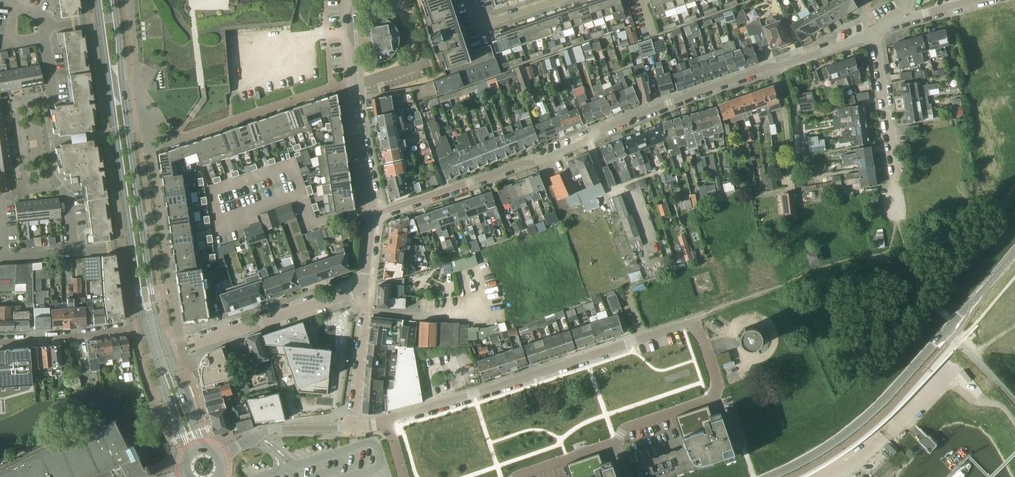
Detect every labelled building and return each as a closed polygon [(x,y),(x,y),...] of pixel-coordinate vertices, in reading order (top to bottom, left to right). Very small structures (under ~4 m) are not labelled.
[(80,0),(59,0),(61,17),(82,15),(80,0)] [(144,64),(145,65),(146,64),(158,69),(147,91),(163,115),(185,119),(188,115),(192,119),(191,120),(193,122),(228,106),(226,93),(231,93),(225,31),(291,25),(292,22),(309,27),(315,0),(138,0),(144,64)] [(427,16),(425,16),(428,25),(427,26),(431,36),(433,43),(433,44),(437,54),(438,53),(441,62),(442,62),(446,75),(433,80),(434,81),(435,86),(438,94),(500,73),(501,72),(496,58),(495,58),(491,45),(469,52),(466,42),(465,42),(465,43),(463,44),(459,34),(457,28),(448,0),(421,0),(427,16)] [(588,4),(593,21),(604,17),(598,0),(595,0),(592,1),(592,2),(588,4)] [(604,17),(614,14),(609,0),(598,0),(604,17)] [(614,14),(616,21),(626,18),(623,10),(624,10),(621,0),(609,0),(614,14)] [(654,15),(665,11),(661,0),(649,0),(654,15)] [(665,11),(675,8),(673,0),(661,0),(665,11)] [(829,3),(838,18),(848,13),(840,0),(835,0),(829,3)] [(848,13),(857,7),(853,0),(840,0),(848,13)] [(829,3),(820,9),(829,24),(838,18),(829,3)] [(577,6),(583,24),(593,21),(588,4),(583,5),(583,4),(577,6)] [(572,9),(567,11),(573,28),(583,24),(577,6),(571,8),(572,9)] [(746,13),(750,21),(758,18),(755,9),(746,13)] [(829,24),(820,9),(811,14),(819,29),(829,24)] [(728,18),(734,16),(732,10),(726,12),(728,18)] [(562,11),(557,13),(563,31),(573,28),(567,11),(563,12),(562,11)] [(547,18),(552,34),(563,31),(557,13),(551,15),(551,16),(547,18)] [(721,13),(713,16),(716,22),(724,20),(721,13)] [(819,29),(811,14),(801,19),(810,35),(819,29)] [(377,25),(371,27),(375,53),(376,53),(378,61),(377,61),(377,62),(383,61),(388,60),(392,57),(396,53),(398,48),(399,46),(400,41),(400,37),(399,33),(398,29),(396,25),(394,23),(390,20),(386,18),(381,16),(376,16),(376,17),(377,17),(377,25)] [(542,18),(536,20),(542,38),(552,34),(547,18),(542,19),(542,18)] [(773,18),(767,20),(766,22),(767,26),(764,27),(772,48),(778,46),(779,47),(780,47),(781,49),(788,46),(787,44),(788,44),(780,21),(778,22),(776,19),(773,18)] [(792,25),(800,40),(810,35),(801,19),(792,25)] [(526,25),(532,41),(542,38),(536,20),(530,22),(531,23),(526,25)] [(759,21),(745,26),(749,37),(750,37),(751,37),(757,34),(759,40),(760,40),(761,46),(762,46),(767,44),(759,21)] [(697,22),(690,25),(692,31),(692,32),(699,29),(698,26),(697,22)] [(516,27),(522,45),(532,41),(526,25),(522,26),(521,25),(516,27)] [(690,25),(684,27),(687,37),(692,35),(692,32),(691,32),(692,32),(692,31),(690,25)] [(510,30),(506,31),(511,48),(522,45),(516,27),(510,29),(510,30)] [(65,47),(67,57),(73,102),(54,105),(55,108),(50,109),(53,133),(58,132),(59,135),(94,130),(92,116),(96,116),(84,28),(57,32),(59,41),(61,41),(62,47),(65,47)] [(945,30),(936,32),(943,58),(948,56),(945,46),(949,45),(945,30)] [(497,40),(501,52),(511,48),(506,31),(501,33),(501,32),(495,34),(497,40)] [(616,39),(618,46),(628,43),(625,31),(617,33),(618,39),(616,39)] [(635,31),(627,33),(630,43),(638,41),(635,31)] [(927,35),(931,50),(935,48),(938,59),(943,58),(936,32),(927,35)] [(745,40),(741,42),(743,49),(748,68),(759,64),(756,52),(763,50),(762,46),(761,46),(760,40),(759,40),(757,34),(751,37),(750,37),(751,39),(745,40)] [(919,63),(924,62),(922,52),(927,50),(922,36),(913,39),(919,63)] [(651,39),(641,42),(637,43),(641,58),(656,54),(651,39)] [(911,54),(915,65),(919,63),(913,39),(904,41),(908,55),(911,54)] [(497,40),(492,41),(492,42),(496,53),(497,53),(501,52),(497,40)] [(599,41),(591,44),(593,53),(602,50),(599,41)] [(899,68),(905,68),(903,56),(908,55),(904,41),(894,44),(898,57),(899,68)] [(732,42),(728,43),(731,53),(733,53),(738,71),(747,68),(742,50),(735,52),(732,42)] [(722,45),(723,48),(724,48),(726,58),(730,73),(738,71),(733,53),(731,53),(728,43),(722,45)] [(591,44),(583,46),(584,52),(585,56),(593,54),(593,53),(591,44)] [(576,62),(572,48),(563,51),(567,65),(576,62)] [(715,51),(721,76),(730,73),(726,58),(724,48),(723,48),(715,51)] [(706,54),(713,79),(721,76),(715,51),(706,54)] [(698,57),(697,57),(700,67),(704,82),(713,79),(706,54),(698,56),(698,57)] [(698,56),(688,60),(690,68),(691,68),(695,85),(704,82),(700,67),(697,57),(698,57),(698,56)] [(554,58),(547,59),(549,66),(555,64),(554,58)] [(856,84),(861,83),(860,72),(855,58),(846,61),(850,75),(854,73),(856,84)] [(547,73),(545,63),(544,61),(538,63),(541,75),(547,73)] [(845,88),(850,87),(846,76),(850,75),(846,61),(836,64),(845,88)] [(684,62),(680,64),(686,88),(695,85),(691,68),(690,68),(686,69),(684,62)] [(636,78),(643,104),(653,100),(646,75),(643,64),(634,66),(637,78),(636,78)] [(679,72),(673,74),(678,91),(686,88),(680,64),(677,65),(678,69),(679,72)] [(836,79),(840,90),(845,88),(836,64),(827,67),(827,68),(820,70),(820,69),(812,72),(816,83),(830,78),(831,81),(836,79)] [(43,84),(39,65),(28,67),(32,86),(43,84)] [(518,67),(514,68),(517,78),(522,92),(531,89),(523,65),(518,67)] [(529,79),(535,78),(531,65),(525,67),(529,79)] [(662,66),(655,68),(657,76),(656,76),(661,96),(675,92),(670,73),(664,74),(662,66)] [(32,86),(28,67),(17,69),(21,88),(32,86)] [(946,68),(947,75),(958,73),(957,67),(946,68)] [(505,72),(504,72),(505,75),(506,74),(508,80),(517,78),(514,68),(505,72)] [(21,88),(17,69),(7,71),(11,90),(21,88)] [(11,90),(7,71),(0,72),(0,93),(11,90)] [(618,72),(617,73),(620,82),(621,83),(630,106),(633,105),(634,106),(637,105),(638,103),(639,103),(635,93),(637,93),(635,83),(632,83),(632,86),(628,88),(623,77),(621,71),(618,72)] [(912,79),(911,71),(900,73),(901,80),(912,79)] [(921,71),(918,72),(915,73),(916,80),(923,78),(921,71)] [(500,76),(496,78),(498,84),(501,83),(508,80),(506,74),(505,75),(500,76)] [(496,78),(486,81),(488,87),(498,84),(496,78)] [(486,81),(476,84),(478,90),(479,95),(487,93),(486,88),(488,87),(486,81)] [(917,82),(902,84),(903,94),(929,90),(938,89),(938,84),(929,85),(922,86),(922,81),(917,82)] [(610,82),(602,85),(604,90),(603,90),(612,113),(621,110),(614,91),(612,87),(610,82)] [(621,83),(612,87),(614,91),(621,110),(630,106),(621,83)] [(476,84),(467,88),(469,93),(478,90),(476,84)] [(774,86),(762,89),(771,112),(781,109),(778,100),(779,100),(774,86)] [(467,88),(457,91),(459,96),(469,93),(467,88)] [(771,112),(762,89),(752,93),(757,108),(761,106),(764,114),(771,112)] [(593,90),(585,93),(596,120),(604,117),(595,93),(593,90)] [(595,93),(604,117),(612,113),(603,90),(595,93)] [(929,90),(903,94),(905,103),(928,100),(927,96),(930,95),(929,90)] [(457,91),(448,94),(450,99),(459,96),(457,91)] [(858,93),(858,100),(869,99),(869,92),(858,93)] [(585,93),(576,96),(578,101),(580,107),(587,124),(596,120),(585,93)] [(750,110),(757,108),(752,93),(741,97),(748,117),(752,115),(751,113),(750,110)] [(338,94),(328,98),(330,109),(329,109),(331,120),(342,118),(338,94)] [(392,95),(372,98),(374,106),(393,103),(401,101),(400,94),(392,96),(392,95)] [(448,94),(439,97),(440,103),(450,99),(448,94)] [(847,97),(849,104),(856,103),(853,95),(847,97)] [(322,100),(304,106),(309,121),(321,117),(320,112),(329,109),(330,109),(328,98),(328,97),(322,100)] [(429,100),(431,106),(437,104),(439,103),(437,97),(429,100)] [(730,101),(737,121),(748,117),(741,97),(730,101)] [(928,100),(905,103),(906,112),(932,109),(931,104),(928,104),(928,100)] [(719,105),(724,119),(730,117),(732,123),(737,121),(730,101),(719,105)] [(799,103),(800,112),(814,111),(813,101),(799,103)] [(393,103),(374,106),(375,116),(395,113),(393,103)] [(865,104),(850,106),(839,108),(839,112),(840,118),(866,114),(865,104)] [(304,106),(295,109),(303,132),(312,129),(309,121),(304,106)] [(718,134),(724,132),(722,124),(717,106),(707,109),(713,128),(714,135),(713,135),(715,140),(720,139),(718,134)] [(963,115),(962,106),(952,107),(954,116),(963,115)] [(564,114),(559,116),(566,132),(574,129),(568,112),(567,110),(567,109),(567,108),(563,110),(564,114)] [(295,109),(286,112),(294,136),(303,132),(295,109)] [(568,112),(574,129),(583,125),(577,109),(573,110),(571,111),(568,112)] [(707,109),(699,112),(705,137),(713,135),(714,135),(713,128),(707,109)] [(932,109),(906,112),(908,123),(922,121),(921,115),(933,114),(932,109)] [(395,113),(375,116),(378,127),(415,119),(414,117),(406,119),(405,115),(401,116),(400,110),(395,113)] [(286,112),(277,115),(284,139),(294,136),(286,112)] [(553,118),(551,119),(558,135),(566,132),(559,116),(558,114),(558,112),(555,114),(556,117),(553,118)] [(699,112),(690,114),(699,147),(702,146),(700,140),(704,139),(704,138),(705,137),(699,112)] [(697,147),(699,147),(690,114),(681,117),(689,144),(688,145),(689,148),(697,146),(697,147)] [(852,122),(853,126),(868,124),(866,114),(840,118),(841,123),(852,122)] [(270,117),(267,118),(275,142),(284,139),(277,115),(276,115),(270,117)] [(530,116),(520,119),(521,121),(522,125),(530,146),(540,142),(533,126),(534,126),(530,116)] [(545,121),(542,122),(549,139),(558,135),(551,119),(551,118),(550,117),(550,116),(546,117),(548,120),(545,121)] [(689,144),(681,117),(672,120),(677,136),(676,136),(679,147),(688,145),(689,144)] [(267,118),(258,121),(266,145),(275,142),(267,118)] [(331,123),(326,124),(327,131),(332,130),(334,144),(346,142),(345,136),(344,136),(342,118),(331,120),(331,123)] [(435,118),(428,120),(428,121),(432,131),(438,149),(436,150),(439,160),(447,179),(457,175),(451,161),(441,137),(438,129),(435,118)] [(415,119),(378,127),(380,139),(399,135),(398,130),(407,128),(406,122),(415,120),(415,119)] [(534,126),(533,126),(540,142),(549,139),(542,122),(541,119),(538,120),(539,123),(534,126)] [(672,120),(663,123),(663,124),(668,140),(672,156),(681,153),(679,147),(676,136),(677,136),(672,120)] [(258,121),(249,124),(257,148),(266,145),(258,121)] [(521,121),(511,125),(521,150),(530,146),(522,125),(521,121)] [(249,124),(240,127),(248,151),(257,148),(249,124)] [(668,140),(663,124),(652,128),(662,153),(661,153),(667,151),(663,141),(668,140)] [(842,132),(843,137),(869,134),(868,124),(853,126),(847,127),(847,131),(842,132)] [(7,126),(7,125),(6,125),(4,126),(0,127),(0,138),(9,136),(7,126)] [(511,125),(502,129),(512,154),(521,150),(511,125)] [(486,126),(480,128),(493,161),(502,157),(493,132),(489,134),(486,126)] [(240,127),(231,130),(239,154),(248,151),(240,127)] [(478,144),(476,145),(483,165),(493,161),(480,128),(476,130),(481,143),(478,144)] [(662,153),(652,128),(643,131),(649,147),(654,146),(657,154),(661,153),(662,153)] [(502,129),(493,132),(502,157),(512,154),(502,129)] [(224,133),(222,134),(230,157),(239,154),(231,130),(224,132),(224,133)] [(649,147),(643,131),(634,135),(645,164),(650,162),(644,149),(649,147)] [(755,140),(753,131),(746,132),(748,141),(755,140)] [(921,140),(920,132),(909,134),(910,142),(921,140)] [(467,133),(462,135),(475,168),(483,165),(476,145),(470,147),(469,145),(471,145),(467,133)] [(222,134),(213,137),(220,160),(230,157),(222,134)] [(794,135),(795,153),(808,152),(807,146),(800,147),(800,134),(794,135)] [(839,138),(839,143),(855,141),(856,146),(871,144),(869,134),(843,137),(839,138)] [(399,135),(380,139),(382,151),(408,146),(410,145),(409,138),(400,140),(399,135)] [(446,135),(441,137),(451,161),(457,175),(466,172),(458,152),(453,154),(447,138),(446,135)] [(456,146),(455,146),(458,152),(466,172),(475,168),(462,135),(457,137),(460,144),(456,146)] [(635,152),(640,165),(645,164),(634,135),(624,139),(630,154),(635,152)] [(0,138),(0,149),(10,147),(9,136),(0,138)] [(808,137),(809,152),(826,150),(824,140),(818,140),(818,136),(808,137)] [(213,137),(203,140),(211,163),(220,160),(213,137)] [(113,240),(111,225),(103,165),(101,153),(98,153),(96,139),(60,144),(60,147),(56,147),(59,172),(63,171),(64,173),(70,173),(71,184),(80,183),(81,186),(85,185),(91,228),(87,228),(88,234),(85,235),(87,244),(113,240)] [(628,155),(622,139),(611,143),(622,171),(626,182),(631,180),(627,168),(628,168),(624,157),(628,155)] [(203,140),(194,143),(202,166),(211,163),(203,140)] [(334,144),(321,146),(322,155),(322,156),(347,152),(345,143),(346,143),(346,142),(334,144)] [(176,149),(170,151),(172,162),(173,162),(198,153),(202,166),(194,143),(176,149)] [(601,148),(607,164),(612,162),(617,173),(622,171),(611,143),(601,148)] [(408,146),(382,151),(384,162),(413,157),(413,154),(412,150),(409,150),(408,146)] [(843,155),(844,161),(872,157),(871,146),(856,148),(857,153),(843,155)] [(0,149),(0,160),(12,158),(10,147),(0,149)] [(431,152),(430,147),(421,150),(423,155),(431,152)] [(170,151),(160,154),(162,164),(161,164),(162,171),(163,171),(164,178),(175,176),(173,162),(172,162),(170,151)] [(322,155),(318,156),(320,166),(348,162),(347,152),(322,156),(322,155)] [(568,161),(571,168),(570,169),(588,211),(600,205),(596,198),(606,194),(588,153),(568,161)] [(859,163),(859,168),(874,166),(872,157),(844,161),(844,165),(859,163)] [(0,160),(0,171),(6,170),(6,171),(13,170),(12,158),(0,160)] [(414,158),(385,165),(388,177),(404,172),(407,172),(406,167),(415,165),(414,158)] [(348,162),(320,166),(321,176),(325,175),(350,171),(348,162)] [(430,165),(433,176),(439,174),(435,163),(430,165)] [(914,164),(915,174),(927,173),(926,163),(914,164)] [(608,166),(603,168),(610,188),(616,185),(611,171),(610,171),(608,166)] [(846,174),(846,180),(875,175),(874,166),(859,168),(860,172),(846,174)] [(565,197),(571,209),(583,204),(587,211),(588,211),(570,169),(548,178),(558,200),(565,197)] [(350,171),(325,175),(327,184),(351,181),(350,171)] [(404,172),(388,177),(390,188),(411,182),(411,181),(414,180),(414,182),(415,182),(414,181),(419,179),(419,178),(422,178),(421,174),(415,175),(405,177),(404,172)] [(666,172),(660,173),(663,182),(669,181),(666,172)] [(175,176),(164,178),(165,187),(190,183),(188,173),(175,176)] [(539,173),(528,177),(537,200),(538,200),(540,205),(543,203),(541,198),(539,193),(538,194),(537,192),(545,188),(539,173)] [(439,174),(433,176),(431,176),(434,185),(440,183),(442,182),(439,174)] [(862,187),(876,185),(875,175),(846,180),(847,185),(862,183),(862,187)] [(537,200),(528,177),(518,181),(524,196),(532,193),(533,195),(531,196),(533,202),(537,200)] [(0,182),(0,193),(9,192),(8,180),(0,182)] [(411,182),(390,188),(392,199),(409,193),(409,194),(417,192),(415,182),(414,182),(414,180),(411,181),(411,182)] [(327,184),(323,185),(324,194),(328,194),(353,190),(351,181),(327,184)] [(518,181),(508,185),(517,208),(521,207),(519,201),(517,202),(516,200),(524,196),(518,181)] [(733,182),(723,184),(724,192),(726,191),(727,200),(736,198),(734,190),(735,190),(733,182)] [(190,183),(165,187),(167,197),(191,193),(190,183)] [(626,186),(628,192),(635,189),(633,183),(626,186)] [(315,186),(317,196),(323,194),(321,185),(315,186)] [(510,205),(512,210),(517,208),(508,185),(497,190),(503,205),(511,202),(512,204),(510,205)] [(709,195),(711,203),(720,202),(718,193),(716,194),(714,185),(706,186),(708,195),(709,195)] [(353,190),(328,194),(329,203),(354,200),(353,193),(353,190)] [(718,193),(720,202),(727,200),(726,191),(724,192),(718,193)] [(492,192),(483,195),(488,212),(493,210),(497,221),(501,220),(492,192)] [(797,213),(795,192),(781,194),(783,215),(797,213)] [(191,193),(167,197),(168,206),(193,202),(191,193)] [(702,205),(703,205),(701,197),(700,197),(700,193),(691,195),(693,201),(695,207),(700,206),(702,205)] [(623,194),(613,198),(617,210),(632,250),(643,246),(632,214),(629,216),(628,214),(630,213),(623,194)] [(483,195),(473,198),(483,226),(488,225),(484,213),(488,212),(483,195)] [(701,197),(703,205),(711,203),(709,195),(708,195),(701,197)] [(59,198),(48,200),(50,219),(61,218),(59,198)] [(473,198),(464,201),(470,218),(475,216),(479,228),(483,226),(473,198)] [(607,200),(611,212),(617,210),(613,198),(607,200)] [(694,207),(695,207),(693,201),(691,202),(690,199),(683,201),(685,209),(694,207)] [(50,219),(48,200),(37,201),(39,220),(50,219)] [(354,200),(329,203),(331,213),(356,209),(354,200)] [(37,201),(26,202),(28,221),(39,220),(37,201)] [(464,201),(454,204),(463,229),(464,232),(468,231),(467,227),(472,226),(470,218),(464,201)] [(15,203),(17,222),(28,221),(26,202),(15,203)] [(193,202),(168,206),(170,216),(194,212),(193,202)] [(664,203),(657,206),(662,215),(668,212),(664,203)] [(454,204),(445,207),(450,223),(455,221),(458,231),(463,229),(454,204)] [(291,205),(277,210),(281,222),(295,217),(291,205)] [(695,207),(694,207),(695,214),(700,213),(700,212),(703,212),(702,205),(700,206),(695,207)] [(445,207),(435,211),(444,236),(445,238),(449,237),(449,235),(445,225),(450,223),(445,207)] [(275,210),(261,215),(266,229),(280,225),(275,210)] [(435,211),(426,214),(432,229),(436,228),(439,238),(444,236),(435,211)] [(170,223),(171,223),(171,225),(196,221),(194,212),(170,216),(169,216),(170,223)] [(426,214),(417,217),(425,242),(430,241),(427,231),(432,229),(426,214)] [(392,225),(391,225),(391,226),(390,226),(389,233),(390,233),(407,235),(420,237),(413,218),(406,221),(405,219),(402,220),(403,222),(399,223),(399,222),(391,224),(392,225)] [(511,224),(516,234),(524,229),(519,220),(511,224)] [(527,228),(529,235),(538,232),(535,224),(534,224),(533,220),(527,221),(529,227),(527,228)] [(196,221),(171,225),(172,235),(197,231),(196,221)] [(546,229),(544,221),(535,224),(538,232),(546,229)] [(261,223),(244,229),(246,234),(249,244),(266,238),(261,223)] [(31,238),(30,224),(21,224),(22,239),(31,238)] [(770,234),(776,230),(773,225),(767,228),(770,234)] [(329,228),(321,230),(322,232),(324,238),(331,235),(329,227),(329,228)] [(320,229),(306,233),(308,240),(315,237),(320,250),(326,248),(320,229)] [(197,231),(172,235),(174,245),(199,241),(197,231)] [(390,233),(388,247),(417,251),(418,245),(406,244),(407,235),(390,233)] [(870,243),(884,241),(884,235),(873,236),(869,237),(870,243)] [(493,236),(487,238),(489,245),(495,243),(493,236)] [(481,240),(483,247),(489,245),(487,238),(481,240)] [(199,241),(174,245),(175,254),(200,250),(199,241)] [(218,255),(236,251),(235,246),(240,245),(239,241),(216,246),(218,255)] [(387,261),(395,262),(403,263),(404,255),(416,257),(417,251),(388,247),(387,261)] [(339,254),(328,258),(334,276),(351,270),(344,248),(337,250),(339,254)] [(462,250),(464,256),(471,253),(469,248),(462,250)] [(201,260),(200,250),(175,254),(177,263),(176,263),(177,264),(201,260)] [(823,260),(819,250),(809,254),(812,264),(823,260)] [(674,255),(677,263),(686,260),(683,252),(674,255)] [(107,321),(124,318),(115,254),(101,256),(104,299),(107,321)] [(451,262),(453,273),(478,265),(476,255),(451,262)] [(89,257),(84,258),(86,298),(89,298),(91,298),(93,323),(93,325),(105,323),(103,302),(100,281),(100,256),(99,256),(89,257)] [(328,258),(312,263),(318,282),(334,276),(328,258)] [(72,259),(62,259),(62,260),(63,269),(72,269),(72,259)] [(203,272),(203,268),(201,260),(177,264),(178,270),(180,285),(181,292),(185,321),(210,317),(204,279),(205,279),(203,272)] [(444,274),(452,273),(453,273),(451,262),(451,260),(440,264),(440,268),(444,268),(444,274)] [(32,263),(32,285),(33,292),(34,307),(34,309),(34,328),(42,328),(49,328),(52,328),(51,309),(48,309),(48,304),(48,300),(45,300),(45,298),(49,298),(49,290),(41,290),(41,278),(47,278),(47,262),(47,261),(32,263)] [(413,268),(413,266),(405,264),(405,263),(403,263),(395,262),(387,261),(384,279),(403,276),(416,272),(416,269),(413,268)] [(302,267),(296,269),(302,287),(318,282),(312,263),(308,265),(307,262),(301,264),(302,267)] [(16,264),(14,290),(15,292),(26,292),(26,300),(26,303),(27,305),(27,309),(34,309),(34,307),(33,292),(32,285),(32,263),(16,264)] [(16,264),(0,265),(0,291),(14,290),(16,264)] [(286,272),(279,275),(282,285),(285,293),(302,287),(296,269),(294,264),(284,267),(286,272)] [(640,270),(628,274),(631,283),(643,279),(640,270)] [(260,273),(246,278),(247,281),(246,281),(254,303),(268,299),(265,290),(262,281),(261,278),(260,273)] [(279,275),(262,281),(265,290),(282,285),(279,275)] [(81,277),(73,278),(73,292),(81,292),(81,277)] [(246,281),(233,285),(241,308),(254,303),(246,281)] [(233,285),(215,291),(219,302),(223,300),(227,313),(241,308),(233,285)] [(282,285),(265,290),(268,299),(285,293),(282,285)] [(385,285),(379,285),(379,307),(406,308),(406,295),(404,295),(404,285),(392,285),(385,285)] [(616,295),(608,298),(613,311),(621,308),(616,295)] [(73,299),(74,327),(85,326),(84,298),(78,298),(78,306),(74,307),(73,299)] [(67,302),(62,302),(63,328),(74,327),(73,299),(67,299),(67,302)] [(57,300),(51,300),(51,309),(52,328),(63,328),(62,302),(57,303),(57,300)] [(0,306),(0,329),(13,328),(13,311),(13,308),(13,305),(0,306)] [(576,308),(579,314),(586,311),(584,305),(576,308)] [(29,328),(28,310),(20,311),(19,308),(13,308),(13,311),(13,328),(29,328)] [(566,311),(568,318),(577,314),(575,308),(566,311)] [(556,313),(554,314),(555,316),(557,320),(559,319),(564,317),(566,316),(564,310),(563,310),(556,313)] [(546,316),(547,318),(546,319),(548,325),(557,321),(557,320),(555,316),(554,314),(554,313),(546,316)] [(623,333),(617,314),(608,317),(615,336),(623,333)] [(373,316),(372,326),(389,328),(387,345),(396,346),(399,346),(415,347),(418,322),(373,316)] [(615,336),(608,317),(599,320),(606,339),(615,336)] [(548,325),(546,319),(536,322),(539,329),(548,325)] [(606,339),(599,320),(590,323),(596,342),(606,339)] [(303,322),(262,336),(268,354),(287,356),(299,391),(327,394),(332,350),(311,348),(303,322)] [(421,322),(420,347),(453,346),(469,345),(469,340),(469,327),(469,324),(460,324),(460,323),(445,322),(421,322)] [(536,322),(528,325),(530,332),(539,329),(536,322)] [(596,342),(590,323),(581,326),(588,345),(596,342)] [(519,329),(521,335),(530,332),(528,325),(519,329)] [(372,326),(370,343),(387,345),(389,328),(372,326)] [(572,329),(578,348),(588,345),(581,326),(572,329)] [(740,337),(740,338),(740,339),(740,340),(741,340),(741,341),(741,342),(741,343),(742,343),(742,344),(742,345),(743,345),(743,346),(744,346),(744,347),(745,347),(745,348),(746,348),(747,349),(748,349),(749,349),(750,350),(751,350),(752,350),(753,350),(754,350),(755,350),(755,349),(756,349),(757,349),(758,349),(758,348),(759,348),(760,347),(761,346),(762,345),(762,344),(763,344),(763,343),(763,342),(764,342),(764,341),(764,340),(764,339),(764,338),(764,337),(764,336),(764,335),(764,334),(763,334),(763,333),(763,332),(762,332),(762,331),(762,330),(761,330),(761,329),(760,329),(760,328),(759,328),(758,328),(758,327),(757,327),(756,327),(756,326),(755,326),(754,326),(753,326),(752,326),(751,326),(750,326),(749,326),(748,326),(748,327),(747,327),(746,327),(746,328),(745,328),(745,329),(744,329),(744,330),(743,330),(743,331),(742,331),(742,332),(741,333),(741,334),(741,335),(740,335),(740,336),(740,337)] [(576,349),(570,331),(560,334),(567,352),(576,349)] [(265,364),(271,382),(276,380),(274,368),(270,359),(269,359),(268,354),(262,336),(261,332),(247,337),(247,339),(245,342),(246,346),(250,347),(256,363),(264,360),(265,362),(265,364)] [(560,334),(552,336),(558,355),(567,352),(560,334)] [(121,358),(122,362),(128,361),(127,357),(128,357),(127,348),(129,348),(127,335),(118,336),(121,358)] [(115,363),(115,359),(121,358),(118,336),(109,337),(111,350),(113,353),(114,363),(115,363)] [(552,336),(542,340),(549,358),(558,355),(552,336)] [(112,359),(113,363),(114,363),(113,353),(111,350),(109,337),(102,338),(106,360),(112,359)] [(102,338),(96,339),(99,363),(106,362),(106,360),(102,338)] [(99,368),(98,363),(99,363),(96,339),(87,341),(91,370),(99,368)] [(549,358),(542,340),(534,342),(540,361),(549,358)] [(478,349),(480,355),(484,354),(482,348),(480,341),(476,343),(478,349)] [(525,345),(531,364),(540,361),(534,342),(525,345)] [(370,343),(369,354),(389,357),(389,353),(396,354),(396,346),(387,345),(370,343)] [(55,368),(60,367),(59,345),(50,346),(51,365),(55,365),(55,368)] [(204,366),(199,367),(204,390),(230,382),(230,383),(236,380),(234,377),(229,364),(233,363),(226,345),(208,352),(210,356),(209,357),(208,357),(207,357),(206,357),(205,357),(205,358),(204,358),(204,359),(203,359),(203,360),(203,361),(203,362),(204,363),(204,364),(205,364),(204,366)] [(32,347),(33,373),(43,372),(41,346),(32,347)] [(43,372),(47,372),(47,365),(51,365),(50,346),(41,346),(43,372)] [(369,354),(367,366),(388,368),(389,362),(396,362),(399,346),(396,346),(396,354),(389,353),(389,357),(369,354)] [(392,389),(386,391),(387,400),(388,410),(423,401),(415,359),(415,347),(399,346),(396,362),(394,371),(392,380),(394,380),(392,389)] [(528,365),(522,346),(514,349),(520,368),(528,365)] [(31,384),(29,347),(0,349),(0,387),(31,384)] [(514,349),(504,352),(510,371),(520,368),(514,349)] [(504,352),(495,355),(501,374),(510,371),(504,352)] [(730,352),(718,356),(721,366),(733,361),(730,352)] [(495,355),(486,358),(492,377),(501,374),(495,355)] [(477,361),(483,380),(492,377),(486,358),(477,361)] [(367,366),(366,377),(387,379),(388,370),(394,371),(396,362),(389,362),(388,368),(367,366)] [(366,377),(365,389),(384,390),(386,390),(387,379),(392,380),(394,371),(388,370),(387,379),(366,377)] [(88,381),(79,382),(79,376),(66,378),(66,384),(68,393),(75,392),(77,390),(76,389),(89,388),(88,381)] [(365,389),(364,401),(383,402),(383,400),(387,400),(386,391),(392,389),(394,380),(392,380),(387,379),(386,390),(384,390),(365,389)] [(230,382),(204,390),(207,401),(230,395),(233,394),(230,383),(230,382)] [(290,415),(284,391),(280,392),(286,417),(290,415)] [(280,392),(247,398),(256,422),(286,419),(286,417),(280,392)] [(230,395),(207,401),(210,412),(227,408),(225,401),(231,399),(230,395)] [(364,401),(363,413),(375,414),(382,412),(382,413),(389,411),(388,410),(387,400),(383,400),(383,402),(364,401)] [(736,454),(729,433),(727,433),(723,422),(715,425),(708,405),(676,416),(686,447),(635,464),(639,476),(670,476),(736,454)] [(227,408),(210,412),(213,423),(239,416),(237,411),(228,413),(227,408)] [(239,416),(213,423),(216,434),(217,434),(220,433),(221,433),(223,432),(225,432),(228,431),(230,430),(233,430),(238,428),(239,432),(243,431),(254,428),(253,425),(253,423),(252,418),(250,413),(239,416)] [(149,476),(144,467),(142,468),(136,456),(137,456),(131,444),(130,445),(117,419),(107,424),(104,417),(97,421),(96,417),(0,465),(0,476),(147,476),(149,476)] [(614,470),(606,473),(599,453),(567,464),(571,476),(617,476),(614,470)]
